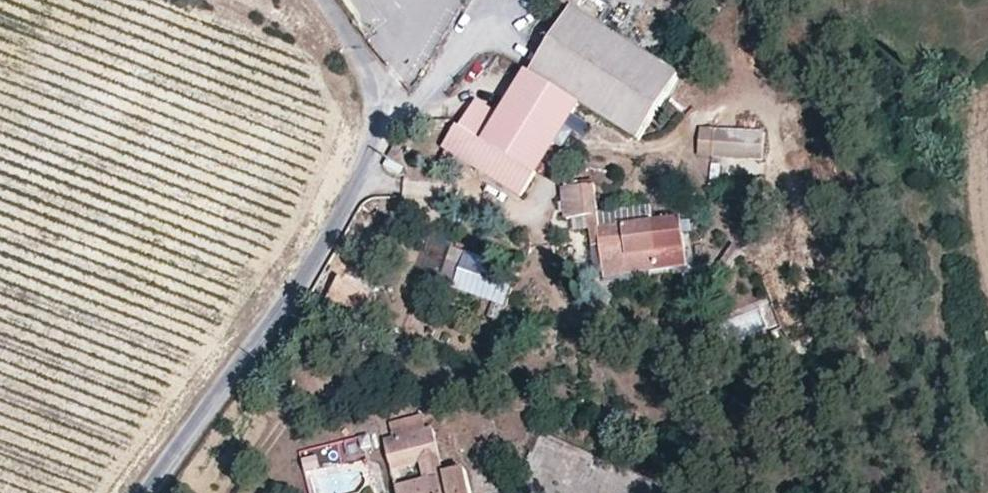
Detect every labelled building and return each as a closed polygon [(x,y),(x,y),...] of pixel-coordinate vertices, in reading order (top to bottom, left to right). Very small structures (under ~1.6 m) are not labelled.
[(582,100),(634,135),(638,137),(680,72),(674,68),(575,3),(504,113),(488,138),(538,169),(582,100)] [(482,98),(465,122),(488,138),(504,113),(482,98)] [(477,161),(488,138),(465,122),(451,144),(477,161)] [(697,145),(749,147),(750,124),(698,122),(697,145)] [(523,191),(538,169),(488,138),(477,161),(523,191)] [(559,177),(560,209),(590,208),(588,176),(559,177)] [(618,205),(619,219),(647,216),(646,202),(618,205)] [(647,216),(619,219),(593,223),(599,267),(682,256),(676,212),(647,216)] [(449,232),(434,226),(416,267),(448,280),(462,247),(446,240),(449,232)] [(399,437),(430,430),(427,416),(396,423),(399,437)] [(437,428),(430,430),(399,437),(389,439),(394,461),(426,454),(428,462),(424,463),(427,479),(400,486),(401,492),(474,492),(467,464),(446,469),(437,428)] [(362,437),(352,439),(355,450),(364,448),(362,437)] [(426,454),(394,461),(396,469),(424,463),(428,462),(426,454)]
